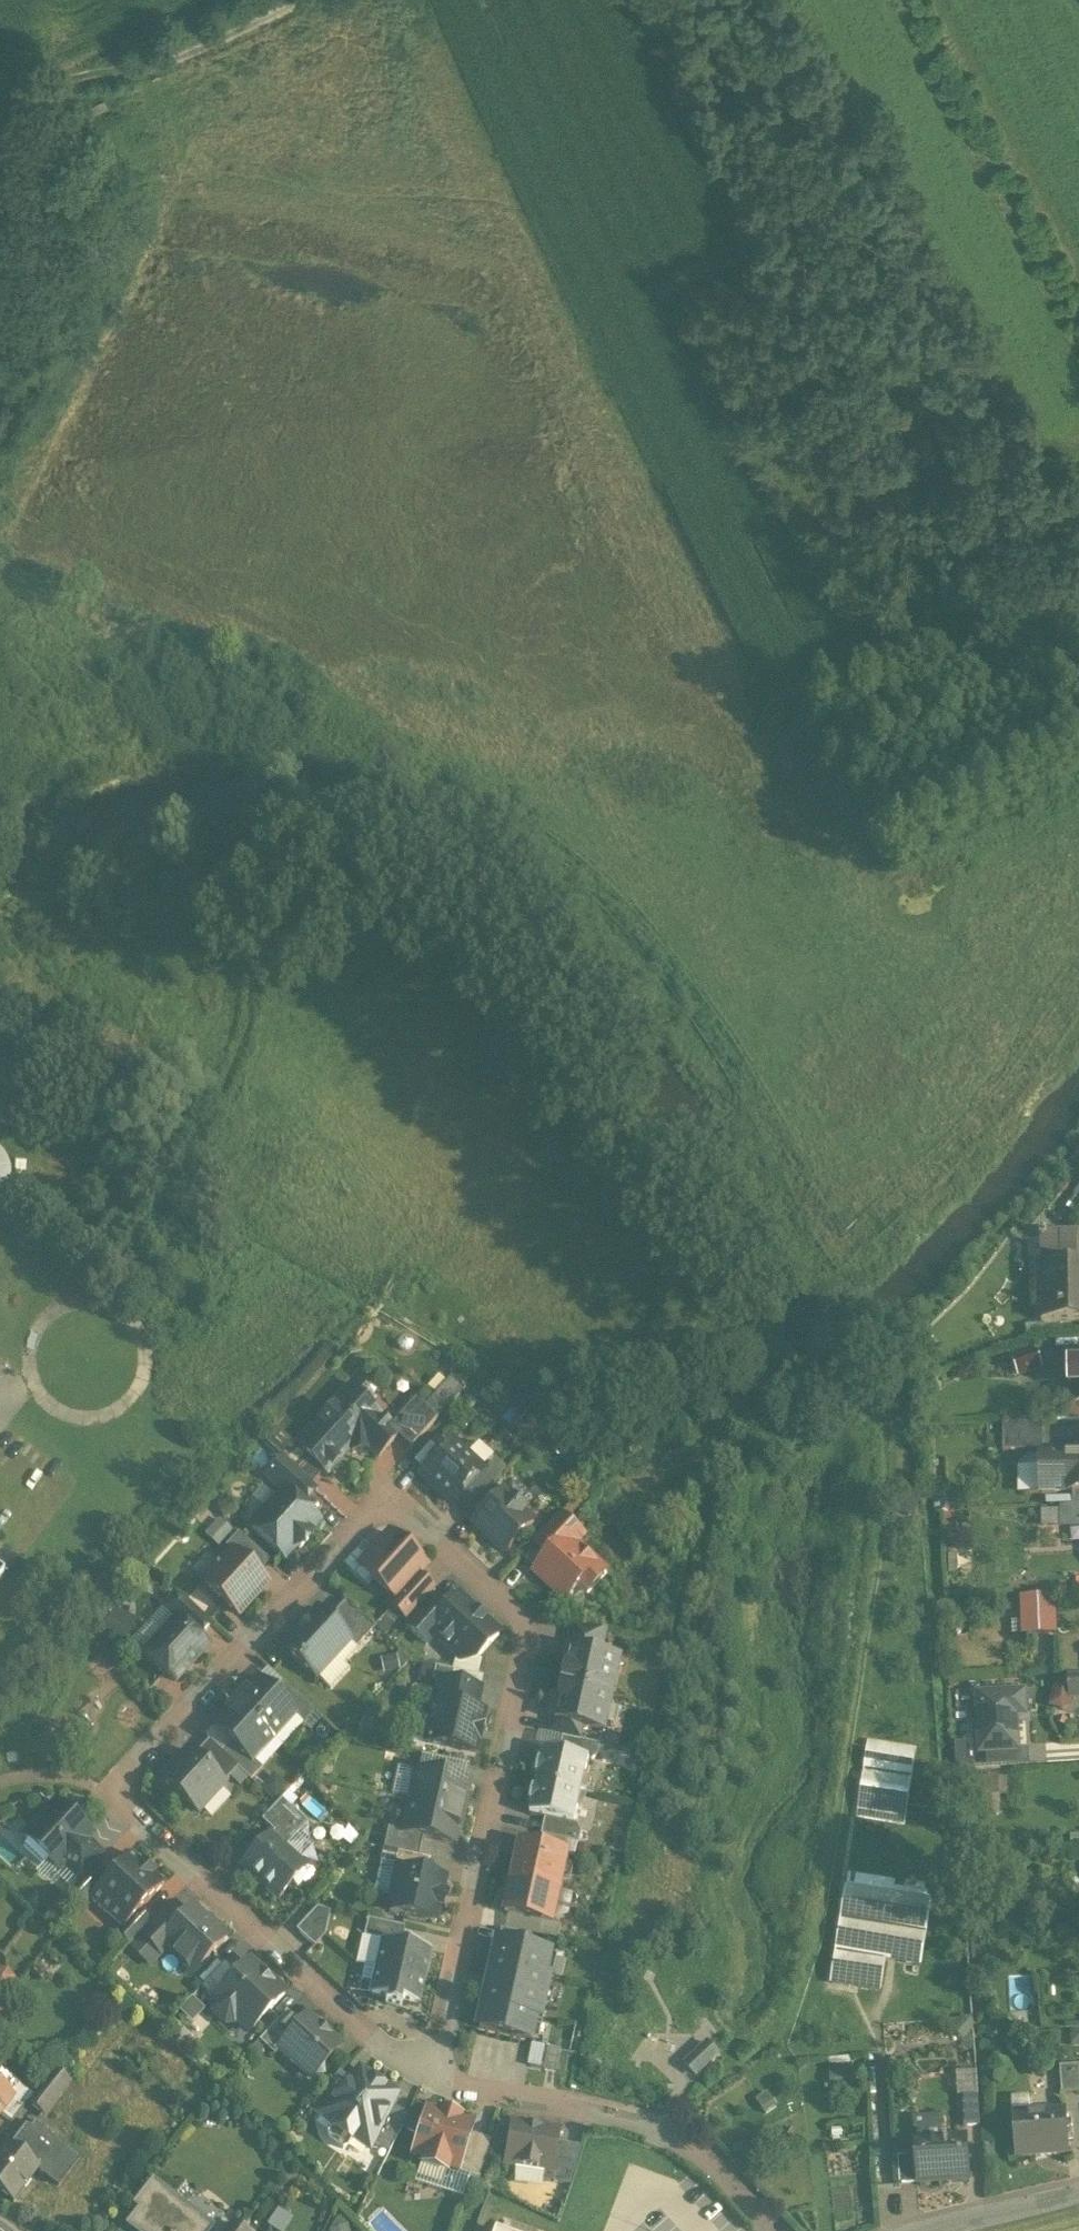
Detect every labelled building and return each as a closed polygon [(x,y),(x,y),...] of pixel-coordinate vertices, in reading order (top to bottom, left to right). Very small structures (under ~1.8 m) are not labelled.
[(2,1199),(7,1188),(9,1175),(5,1163),(0,1157),(0,1201),(2,1199)] [(1078,1235),(1048,1235),(1048,1233),(1041,1233),(1041,1240),(1044,1240),(1044,1261),(1053,1261),(1053,1268),(1078,1268),(1078,1235)] [(1053,1268),(1053,1261),(1044,1261),(1044,1240),(1041,1240),(1041,1322),(1078,1322),(1078,1268),(1053,1268)] [(1037,1353),(1014,1361),(1018,1375),(1042,1367),(1037,1353)] [(1069,1361),(1069,1408),(1078,1408),(1078,1361),(1069,1361)] [(354,1384),(297,1446),(302,1451),(323,1471),(326,1473),(350,1447),(368,1446),(378,1456),(397,1436),(380,1420),(381,1419),(367,1406),(372,1401),(354,1384)] [(416,1398),(392,1423),(413,1442),(409,1446),(410,1447),(437,1418),(416,1398)] [(1043,1422),(1003,1423),(1003,1450),(1043,1449),(1043,1422)] [(290,1464),(265,1441),(264,1442),(281,1457),(266,1474),(284,1491),(285,1490),(296,1500),(311,1484),(290,1464)] [(450,1442),(421,1473),(454,1504),(482,1473),(450,1442)] [(323,1471),(302,1451),(290,1464),(311,1484),(323,1471)] [(1040,1458),(1040,1491),(1028,1491),(1028,1492),(1073,1492),(1078,1492),(1078,1466),(1067,1466),(1067,1457),(1040,1458)] [(1017,1492),(1028,1492),(1028,1491),(1040,1491),(1040,1458),(1027,1458),(1017,1468),(1017,1492)] [(492,1484),(465,1513),(475,1522),(502,1493),(492,1484)] [(946,1487),(935,1488),(936,1509),(947,1509),(946,1487)] [(284,1491),(252,1526),(284,1556),(294,1545),(301,1545),(308,1538),(308,1530),(318,1520),(296,1500),(285,1490),(284,1491)] [(475,1522),(474,1523),(506,1553),(535,1523),(525,1514),(527,1512),(514,1500),(512,1502),(502,1493),(475,1522)] [(1060,1506),(1060,1523),(1078,1522),(1078,1505),(1073,1505),(1060,1506)] [(560,1514),(533,1544),(549,1558),(568,1537),(578,1547),(586,1538),(560,1514)] [(390,1532),(359,1565),(394,1597),(395,1598),(417,1574),(425,1565),(390,1532)] [(253,1545),(240,1533),(228,1547),(232,1551),(233,1550),(242,1558),(253,1545)] [(549,1558),(536,1571),(567,1600),(580,1586),(588,1593),(607,1574),(578,1547),(568,1537),(549,1558)] [(270,1560),(253,1545),(242,1558),(258,1573),(270,1560)] [(242,1558),(233,1550),(232,1551),(204,1581),(238,1613),(267,1582),(258,1573),(242,1558)] [(417,1574),(395,1598),(394,1597),(389,1602),(407,1619),(430,1595),(431,1595),(435,1591),(417,1574)] [(212,1622),(183,1595),(168,1610),(177,1617),(198,1637),(212,1622)] [(431,1595),(405,1623),(426,1643),(435,1634),(427,1626),(444,1608),(431,1595)] [(499,1634),(457,1595),(444,1608),(427,1626),(435,1634),(458,1655),(465,1659),(473,1659),(480,1655),(499,1634)] [(1055,1595),(1021,1596),(1023,1634),(1039,1633),(1039,1621),(1056,1621),(1055,1595)] [(375,1628),(345,1600),(328,1619),(349,1639),(348,1640),(356,1647),(375,1628)] [(328,1619),(317,1610),(284,1646),(315,1675),(348,1640),(349,1639),(328,1619)] [(970,1615),(956,1616),(957,1635),(971,1634),(970,1615)] [(177,1617),(145,1651),(176,1680),(208,1646),(198,1637),(177,1617)] [(1056,1621),(1039,1621),(1039,1633),(1057,1633),(1056,1621)] [(601,1628),(574,1624),(568,1651),(570,1651),(571,1650),(595,1655),(601,1628)] [(595,1655),(571,1650),(570,1651),(566,1671),(568,1671),(565,1685),(613,1696),(621,1661),(595,1655)] [(454,1670),(435,1666),(432,1680),(439,1682),(440,1681),(451,1683),(454,1670)] [(483,1676),(454,1670),(451,1683),(480,1689),(483,1676)] [(1070,1677),(1070,1693),(1070,1697),(1078,1696),(1078,1676),(1070,1677)] [(257,1679),(242,1695),(241,1693),(239,1693),(234,1700),(273,1736),(293,1714),(294,1713),(274,1694),(257,1679)] [(451,1683),(440,1681),(439,1682),(435,1702),(476,1710),(480,1689),(451,1683)] [(314,1711),(284,1683),(274,1694),(294,1713),(293,1714),(303,1723),(314,1711)] [(613,1696),(565,1685),(562,1700),(560,1699),(555,1718),(555,1720),(583,1726),(605,1731),(613,1696)] [(1024,1691),(977,1693),(980,1750),(1018,1748),(1016,1713),(1025,1713),(1024,1691)] [(273,1736),(234,1700),(228,1706),(228,1707),(229,1708),(214,1725),(231,1740),(251,1759),(252,1758),(273,1736)] [(435,1702),(434,1702),(430,1723),(435,1724),(431,1741),(476,1751),(484,1712),(476,1710),(435,1702)] [(583,1726),(555,1720),(555,1718),(553,1718),(550,1733),(563,1736),(580,1740),(583,1726)] [(231,1740),(214,1725),(204,1736),(208,1740),(209,1739),(221,1751),(231,1740)] [(580,1740),(563,1736),(560,1753),(590,1759),(590,1761),(591,1761),(598,1755),(600,1744),(580,1740)] [(221,1751),(209,1739),(208,1740),(194,1755),(223,1782),(237,1767),(238,1767),(221,1751)] [(251,1759),(231,1740),(221,1751),(238,1767),(237,1767),(250,1779),(262,1767),(252,1758),(251,1759)] [(914,1748),(869,1741),(859,1808),(904,1815),(914,1748)] [(194,1755),(188,1749),(162,1777),(199,1811),(224,1783),(223,1782),(194,1755)] [(560,1753),(545,1749),(542,1761),(540,1760),(537,1775),(539,1776),(538,1782),(581,1791),(585,1774),(587,1774),(590,1761),(590,1759),(560,1753)] [(467,1780),(418,1770),(411,1800),(462,1812),(463,1806),(462,1804),(467,1780)] [(581,1791),(538,1782),(536,1788),(534,1788),(531,1803),(533,1803),(530,1815),(545,1818),(576,1825),(576,1823),(579,1810),(577,1809),(581,1791)] [(307,1823),(281,1798),(262,1820),(274,1831),(269,1836),(283,1849),(307,1823)] [(462,1812),(411,1800),(405,1830),(404,1831),(423,1835),(453,1842),(458,1819),(461,1817),(462,1812)] [(56,1802),(25,1836),(29,1840),(24,1845),(44,1863),(49,1858),(59,1867),(63,1863),(86,1838),(90,1833),(77,1821),(77,1820),(76,1819),(76,1820),(71,1815),(70,1814),(56,1802)] [(576,1825),(545,1818),(542,1834),(545,1835),(579,1843),(581,1832),(577,1824),(576,1823),(576,1825)] [(423,1835),(404,1831),(405,1830),(388,1826),(384,1846),(397,1850),(419,1854),(423,1835)] [(579,1843),(545,1835),(542,1848),(569,1854),(576,1855),(579,1843)] [(269,1836),(243,1865),(278,1897),(292,1881),(297,1885),(312,1868),(301,1858),(297,1862),(283,1849),(269,1836)] [(86,1838),(63,1863),(81,1879),(94,1865),(104,1854),(86,1838)] [(542,1848),(521,1843),(513,1879),(561,1890),(569,1854),(542,1848)] [(419,1854),(397,1850),(393,1870),(398,1871),(399,1867),(429,1874),(433,1858),(419,1854)] [(108,1877),(89,1897),(90,1898),(122,1928),(123,1928),(139,1911),(164,1884),(153,1874),(155,1872),(143,1861),(141,1862),(131,1853),(108,1877)] [(81,1879),(70,1891),(84,1904),(90,1898),(89,1897),(108,1877),(94,1865),(81,1879)] [(429,1874),(399,1867),(398,1871),(389,1909),(435,1919),(438,1905),(441,1905),(444,1893),(441,1892),(444,1877),(429,1874)] [(561,1890),(513,1879),(506,1912),(509,1913),(543,1920),(554,1922),(561,1890)] [(930,1899),(847,1885),(831,1979),(879,1987),(884,1957),(920,1962),(930,1899)] [(151,1922),(140,1934),(161,1953),(167,1947),(161,1941),(182,1918),(167,1904),(151,1922)] [(225,1938),(192,1907),(182,1918),(161,1941),(167,1947),(194,1972),(225,1938)] [(317,1907),(297,1929),(315,1945),(325,1934),(330,1910),(317,1907)] [(139,1911),(123,1928),(122,1928),(117,1933),(129,1944),(140,1934),(151,1922),(139,1911)] [(543,1920),(509,1913),(506,1928),(539,1935),(543,1920)] [(405,1926),(368,1918),(364,1936),(382,1940),(382,1938),(401,1943),(405,1926)] [(554,1922),(543,1920),(539,1935),(558,1940),(561,1924),(554,1922)] [(533,1935),(502,1928),(499,1941),(530,1948),(533,1935)] [(401,1943),(382,1938),(382,1940),(379,1952),(369,1950),(366,1964),(425,1978),(431,1949),(401,1943)] [(499,1941),(480,2027),(532,2039),(537,2016),(542,2017),(551,1977),(546,1976),(551,1953),(530,1948),(499,1941)] [(225,1960),(201,1986),(214,1998),(238,1972),(225,1960)] [(285,1993),(249,1960),(238,1972),(214,1998),(215,1999),(214,2001),(214,2011),(225,2021),(235,2020),(236,2019),(249,2031),(285,1993)] [(425,1978),(366,1964),(362,1979),(373,1981),(370,1995),(386,1998),(385,2004),(401,2008),(402,2002),(419,2006),(425,1978)] [(0,1972),(0,1990),(8,1989),(12,1980),(7,1972),(0,1972)] [(287,2010),(271,2028),(280,2036),(286,2030),(290,2034),(300,2023),(287,2010)] [(290,2034),(279,2046),(280,2047),(311,2076),(314,2073),(324,2072),(323,2063),(341,2045),(308,2014),(300,2023),(290,2034)] [(280,2036),(271,2028),(260,2039),(274,2053),(280,2047),(279,2046),(290,2034),(286,2030),(280,2036)] [(708,2043),(686,2063),(697,2075),(718,2054),(708,2043)] [(831,2057),(836,2083),(857,2079),(852,2053),(831,2057)] [(1060,2067),(1061,2094),(1078,2093),(1078,2089),(1077,2066),(1060,2067)] [(360,2069),(321,2112),(337,2123),(353,2134),(370,2146),(372,2141),(390,2105),(395,2094),(360,2069)] [(54,2071),(28,2104),(43,2116),(69,2083),(54,2071)] [(11,2097),(10,2097),(0,2089),(0,2111),(11,2097)] [(10,2097),(11,2097),(0,2111),(0,2114),(11,2123),(27,2103),(14,2092),(10,2097)] [(977,2098),(962,2099),(964,2129),(979,2128),(977,2098)] [(408,2114),(402,2125),(417,2133),(425,2109),(426,2107),(414,2101),(408,2114)] [(390,2105),(372,2141),(390,2150),(402,2125),(408,2114),(390,2105)] [(474,2124),(425,2109),(417,2133),(411,2152),(423,2156),(421,2162),(446,2170),(448,2164),(458,2168),(460,2168),(471,2133),(474,2124)] [(1066,2113),(1013,2116),(1016,2157),(1038,2156),(1037,2154),(1069,2152),(1066,2113)] [(12,2147),(8,2144),(0,2155),(0,2192),(14,2203),(39,2171),(59,2187),(81,2160),(34,2123),(29,2131),(26,2129),(12,2147)] [(353,2134),(337,2123),(328,2133),(329,2137),(343,2147),(347,2146),(353,2134)] [(561,2130),(512,2123),(506,2162),(546,2169),(555,2170),(559,2141),(561,2130)] [(491,2139),(471,2133),(460,2168),(458,2168),(457,2170),(479,2177),(491,2139)] [(967,2140),(915,2144),(916,2161),(915,2161),(916,2182),(969,2179),(967,2140)] [(582,2145),(559,2141),(555,2170),(546,2169),(544,2179),(570,2184),(582,2145)] [(152,2183),(135,2205),(140,2209),(127,2226),(133,2230),(217,2230),(152,2183)]
